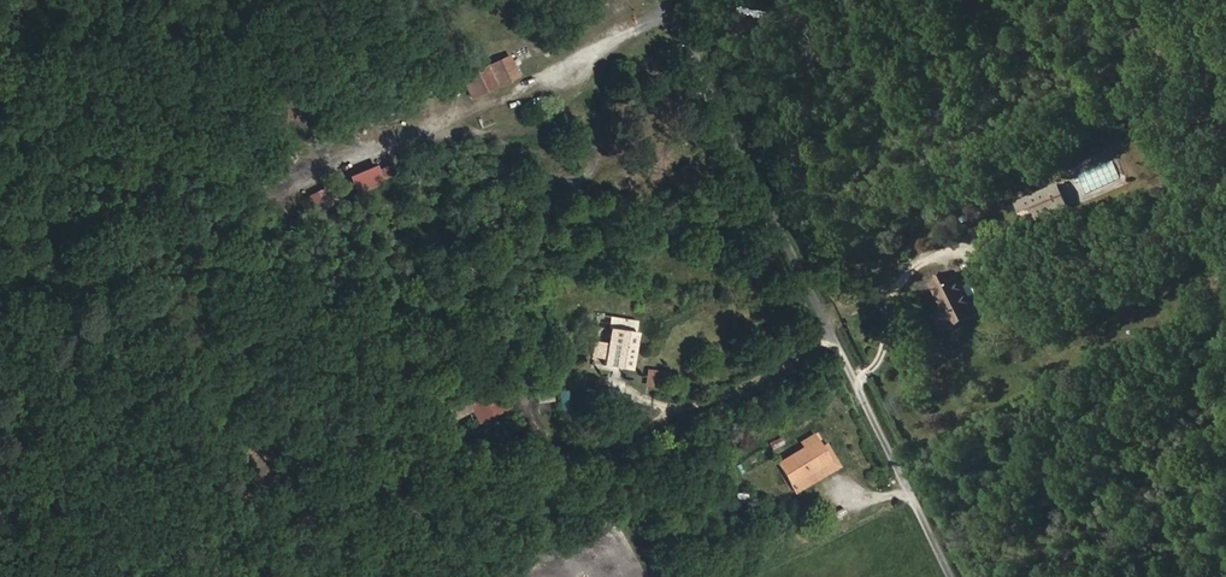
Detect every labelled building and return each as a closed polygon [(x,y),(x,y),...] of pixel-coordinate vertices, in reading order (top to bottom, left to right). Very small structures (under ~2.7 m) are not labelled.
[(518,76),(509,57),(474,73),(483,92),(518,76)] [(433,92),(425,96),(430,107),(438,103),(433,92)] [(404,108),(408,120),(425,115),(421,103),(404,108)] [(283,121),(299,145),(306,141),(290,117),(283,121)] [(376,168),(374,163),(346,175),(354,193),(395,176),(389,163),(376,168)] [(1016,204),(1019,211),(1024,220),(1027,226),(1066,206),(1056,184),(1016,204)] [(313,216),(336,209),(330,185),(306,192),(313,216)] [(956,273),(929,285),(943,311),(934,317),(942,332),(977,314),(971,302),(956,273)] [(608,336),(606,352),(605,358),(631,362),(635,326),(610,322),(608,336)] [(593,349),(606,352),(608,336),(594,334),(593,349)] [(642,384),(655,388),(659,371),(647,368),(642,384)] [(482,397),(495,391),(492,384),(479,390),(482,397)] [(509,408),(499,389),(495,391),(482,397),(467,405),(460,390),(422,408),(432,429),(470,410),(477,424),(509,408)] [(558,390),(558,412),(568,412),(568,390),(558,390)] [(831,457),(825,448),(815,431),(803,437),(807,444),(779,461),(791,481),(831,457)] [(791,481),(796,489),(836,467),(844,462),(833,444),(825,448),(831,457),(791,481)]
